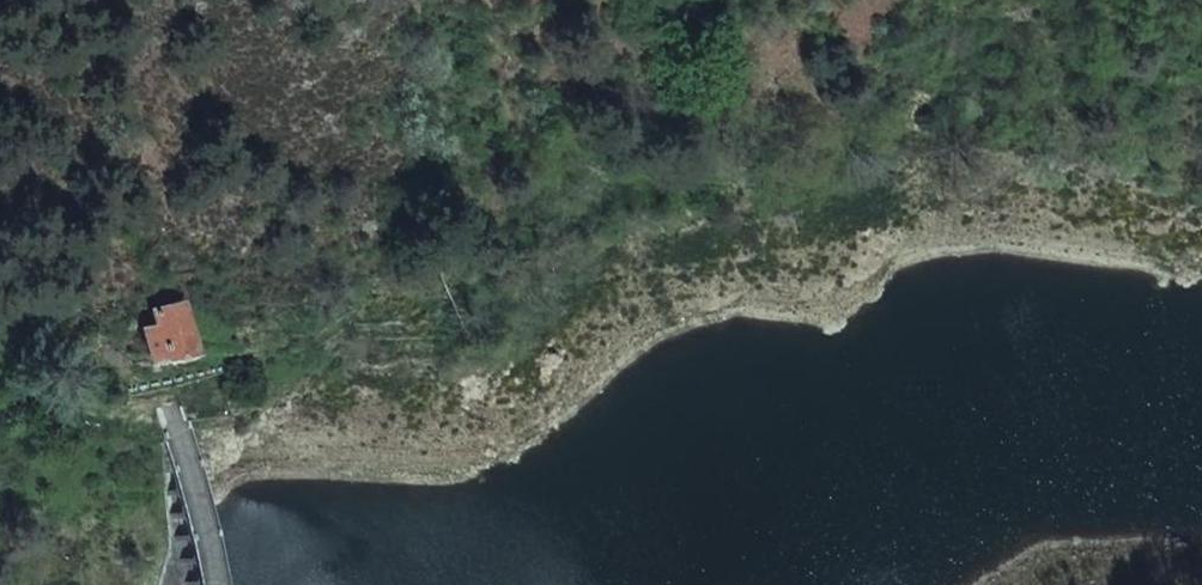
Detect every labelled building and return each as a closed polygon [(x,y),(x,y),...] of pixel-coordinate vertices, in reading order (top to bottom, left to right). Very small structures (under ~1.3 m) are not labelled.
[(146,358),(191,351),(182,304),(152,310),(154,324),(141,327),(146,358)]
